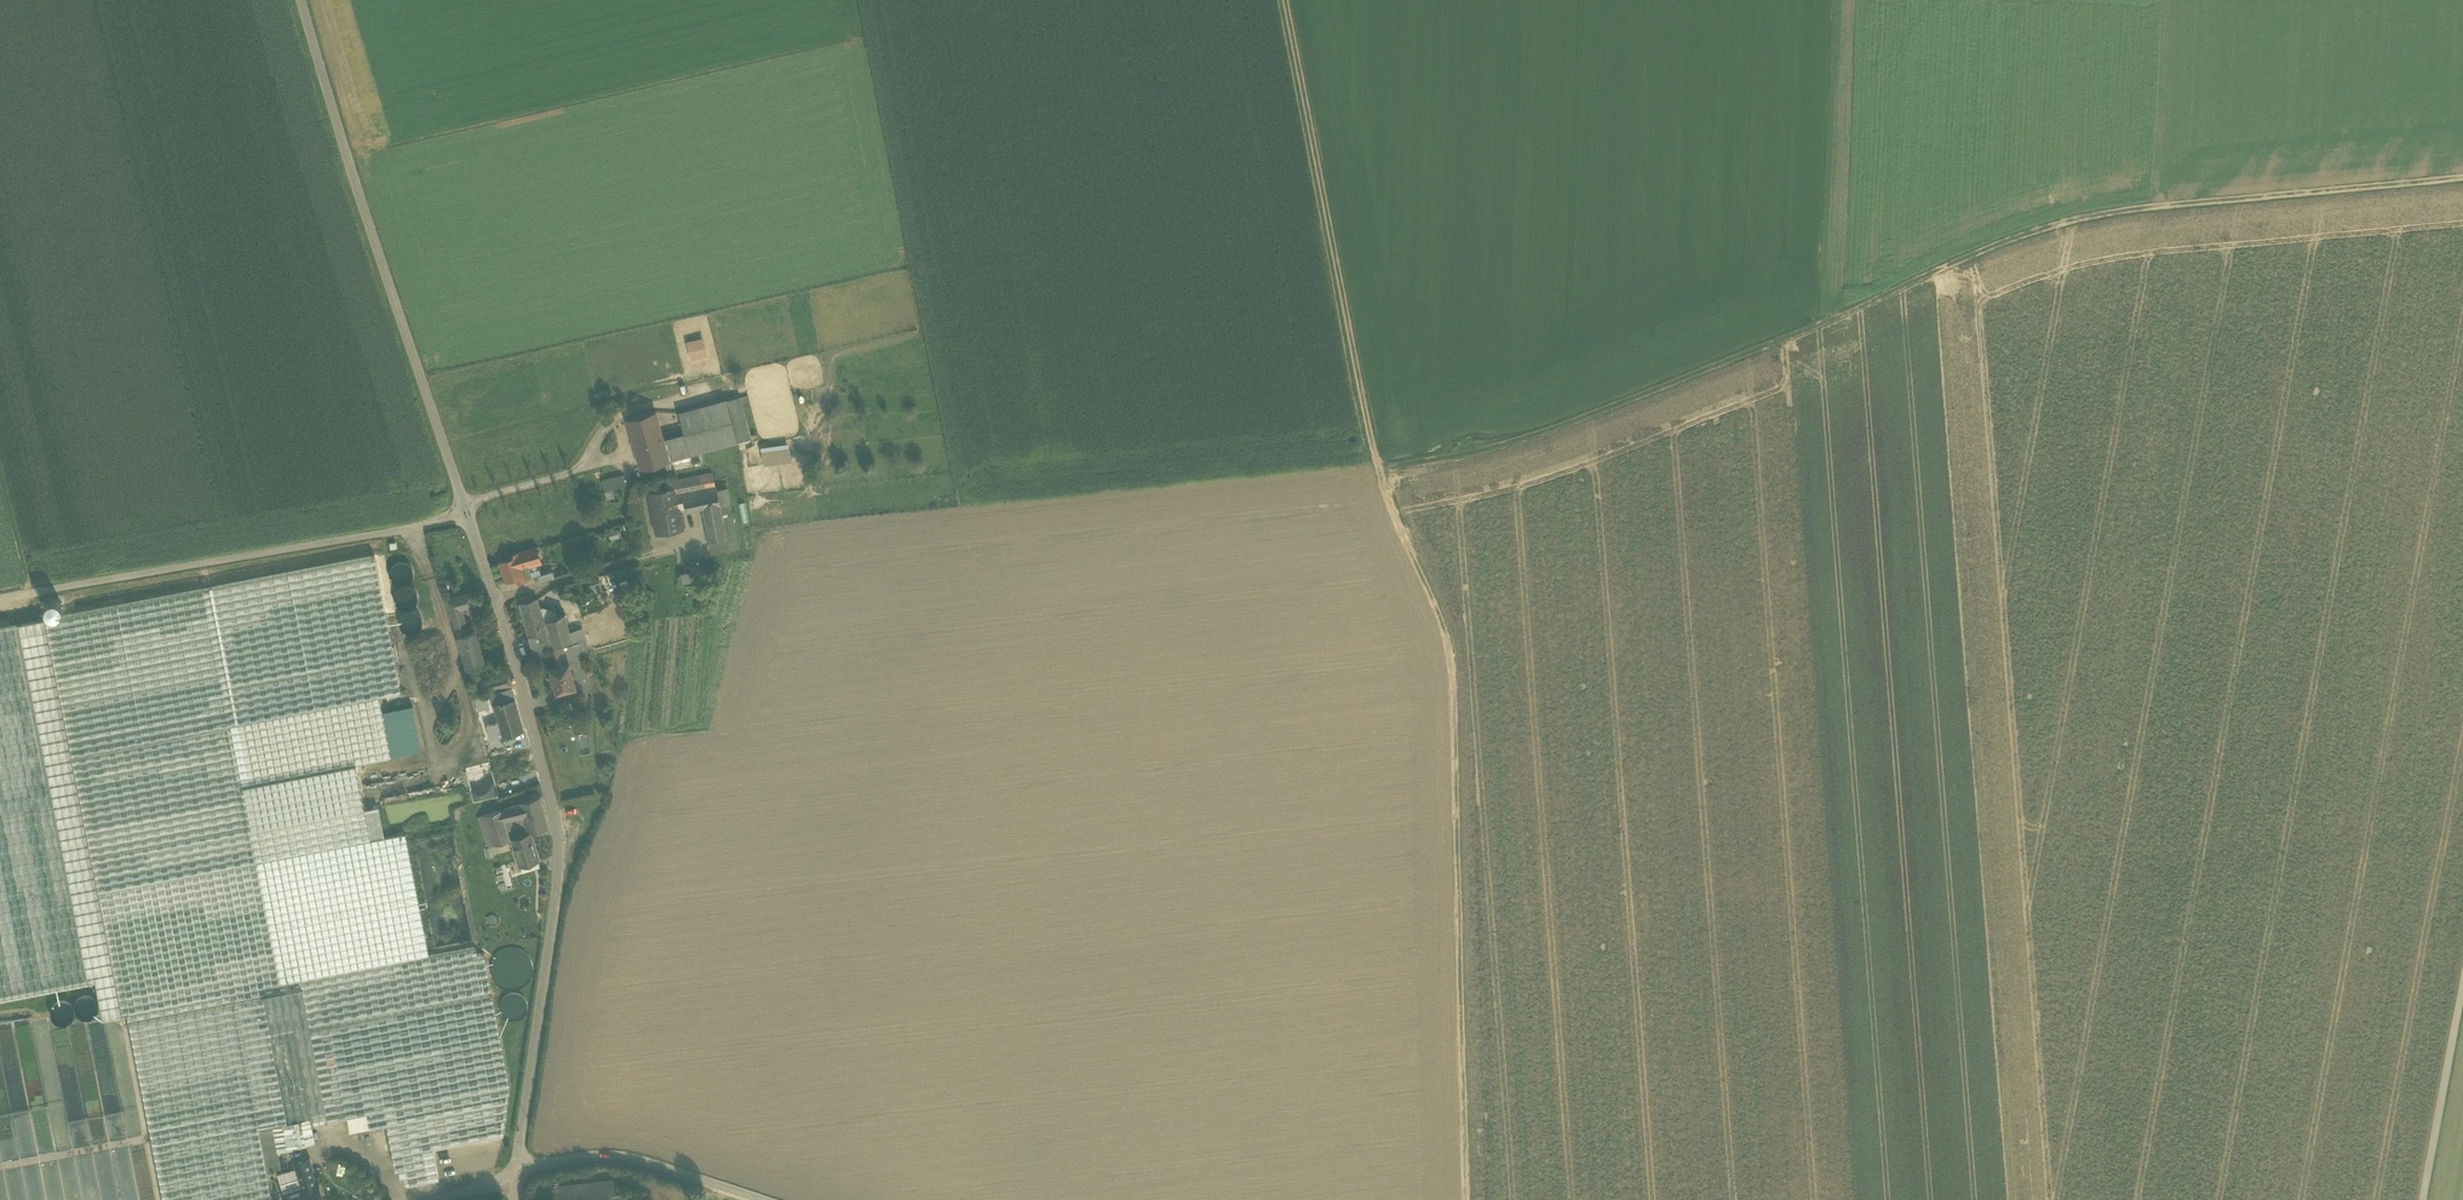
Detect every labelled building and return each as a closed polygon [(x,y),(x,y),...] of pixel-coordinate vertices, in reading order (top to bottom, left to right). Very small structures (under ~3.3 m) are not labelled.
[(701,335),(684,340),(690,359),(707,354),(701,335)] [(739,396),(725,399),(736,441),(750,438),(739,396)] [(688,454),(736,441),(725,399),(677,412),(683,432),(688,454)] [(626,417),(638,465),(665,459),(659,438),(652,410),(626,417)] [(665,459),(688,454),(683,432),(659,438),(665,459)] [(766,451),(768,464),(791,461),(789,448),(766,451)] [(686,477),(684,481),(686,491),(715,485),(712,472),(686,477)] [(604,482),(606,490),(613,488),(627,485),(625,477),(604,482)] [(666,484),(667,488),(675,487),(674,483),(673,479),(673,477),(665,479),(666,484)] [(703,508),(709,541),(727,538),(717,489),(717,485),(715,485),(686,491),(684,481),(674,483),(675,487),(680,508),(685,507),(686,511),(703,508)] [(675,487),(667,488),(649,492),(656,534),(684,529),(680,508),(675,487)] [(728,487),(717,489),(727,538),(728,548),(738,547),(728,487)] [(616,497),(613,488),(606,490),(608,499),(616,497)] [(728,548),(727,538),(709,541),(711,552),(728,548)] [(528,563),(529,567),(538,564),(542,563),(536,546),(533,547),(537,560),(528,563)] [(517,578),(518,582),(533,578),(532,576),(529,567),(528,563),(537,560),(533,547),(513,553),(514,557),(499,561),(506,582),(517,578)] [(129,1016),(429,954),(405,833),(382,837),(370,840),(364,809),(355,764),(391,757),(380,695),(401,691),(374,554),(45,618),(123,1014),(128,1013),(129,1016)] [(541,573),(538,564),(529,567),(532,576),(541,573)] [(553,571),(539,575),(541,582),(555,578),(553,571)] [(681,572),(682,583),(700,581),(699,571),(681,572)] [(598,580),(589,584),(593,593),(602,589),(598,580)] [(470,592),(459,595),(463,608),(474,605),(470,592)] [(461,608),(463,608),(459,595),(447,599),(450,612),(461,608)] [(30,613),(41,614),(42,601),(31,599),(30,613)] [(57,599),(52,599),(47,603),(46,608),(50,613),(56,614),(61,610),(61,604),(57,599)] [(548,638),(545,628),(543,621),(537,599),(520,603),(530,635),(537,633),(539,640),(548,638)] [(469,633),(461,608),(450,612),(458,636),(469,633)] [(564,613),(546,620),(548,626),(551,637),(554,647),(572,639),(564,613)] [(0,627),(0,999),(96,980),(103,1018),(123,1014),(45,618),(0,627)] [(475,631),(469,633),(458,636),(467,669),(485,664),(475,631)] [(530,635),(535,654),(554,647),(551,637),(548,638),(539,640),(537,633),(530,635)] [(551,649),(556,666),(569,662),(567,655),(573,653),(575,660),(588,656),(589,656),(588,651),(585,634),(572,639),(554,647),(555,647),(551,649)] [(567,655),(569,662),(575,660),(573,653),(567,655)] [(550,667),(556,692),(576,687),(569,662),(556,666),(550,667)] [(487,677),(491,692),(495,691),(512,686),(508,671),(487,677)] [(512,686),(495,691),(497,698),(493,700),(494,704),(515,699),(512,686)] [(476,709),(487,706),(484,693),(473,695),(476,709)] [(494,704),(499,722),(503,735),(524,729),(515,699),(494,704)] [(391,723),(396,752),(418,748),(412,719),(391,723)] [(491,738),(503,735),(499,722),(487,725),(491,738)] [(494,784),(473,784),(473,796),(494,796),(494,784)] [(520,803),(523,817),(525,827),(527,834),(530,833),(548,828),(540,796),(519,803),(520,803)] [(520,803),(501,809),(505,821),(523,817),(520,803)] [(364,809),(370,840),(382,837),(377,806),(364,809)] [(479,816),(487,846),(510,839),(507,830),(505,821),(501,809),(479,816)] [(507,830),(525,827),(523,817),(505,821),(507,830)] [(538,859),(530,833),(527,834),(513,839),(520,864),(538,859)] [(129,1016),(164,1199),(272,1199),(266,1168),(281,1166),(278,1150),(293,1147),(293,1146),(315,1141),(312,1123),(347,1116),(367,1112),(370,1127),(371,1127),(387,1124),(396,1167),(408,1183),(439,1177),(433,1147),(504,1133),(509,1084),(484,951),(477,952),(476,945),(429,954),(129,1016)] [(512,975),(510,981),(527,986),(536,956),(513,950),(506,974),(512,975)] [(99,1008),(96,999),(87,995),(78,998),(74,1006),(77,1015),(85,1019),(94,1017),(99,1008)] [(74,1014),(71,1005),(63,1000),(53,1003),(49,1012),(52,1021),(60,1025),(69,1022),(74,1014)] [(367,1112),(347,1116),(350,1131),(371,1127),(370,1127),(367,1112)] [(296,1168),(298,1175),(299,1174),(312,1170),(314,1169),(310,1155),(294,1160),(296,1168)] [(283,1189),(284,1192),(303,1186),(299,1174),(298,1175),(296,1168),(278,1173),(283,1189)] [(299,1174),(303,1186),(284,1192),(286,1199),(322,1199),(323,1199),(318,1182),(315,1183),(312,1170),(299,1174)] [(613,1178),(553,1185),(555,1198),(610,1192),(610,1193),(615,1193),(613,1178)]
